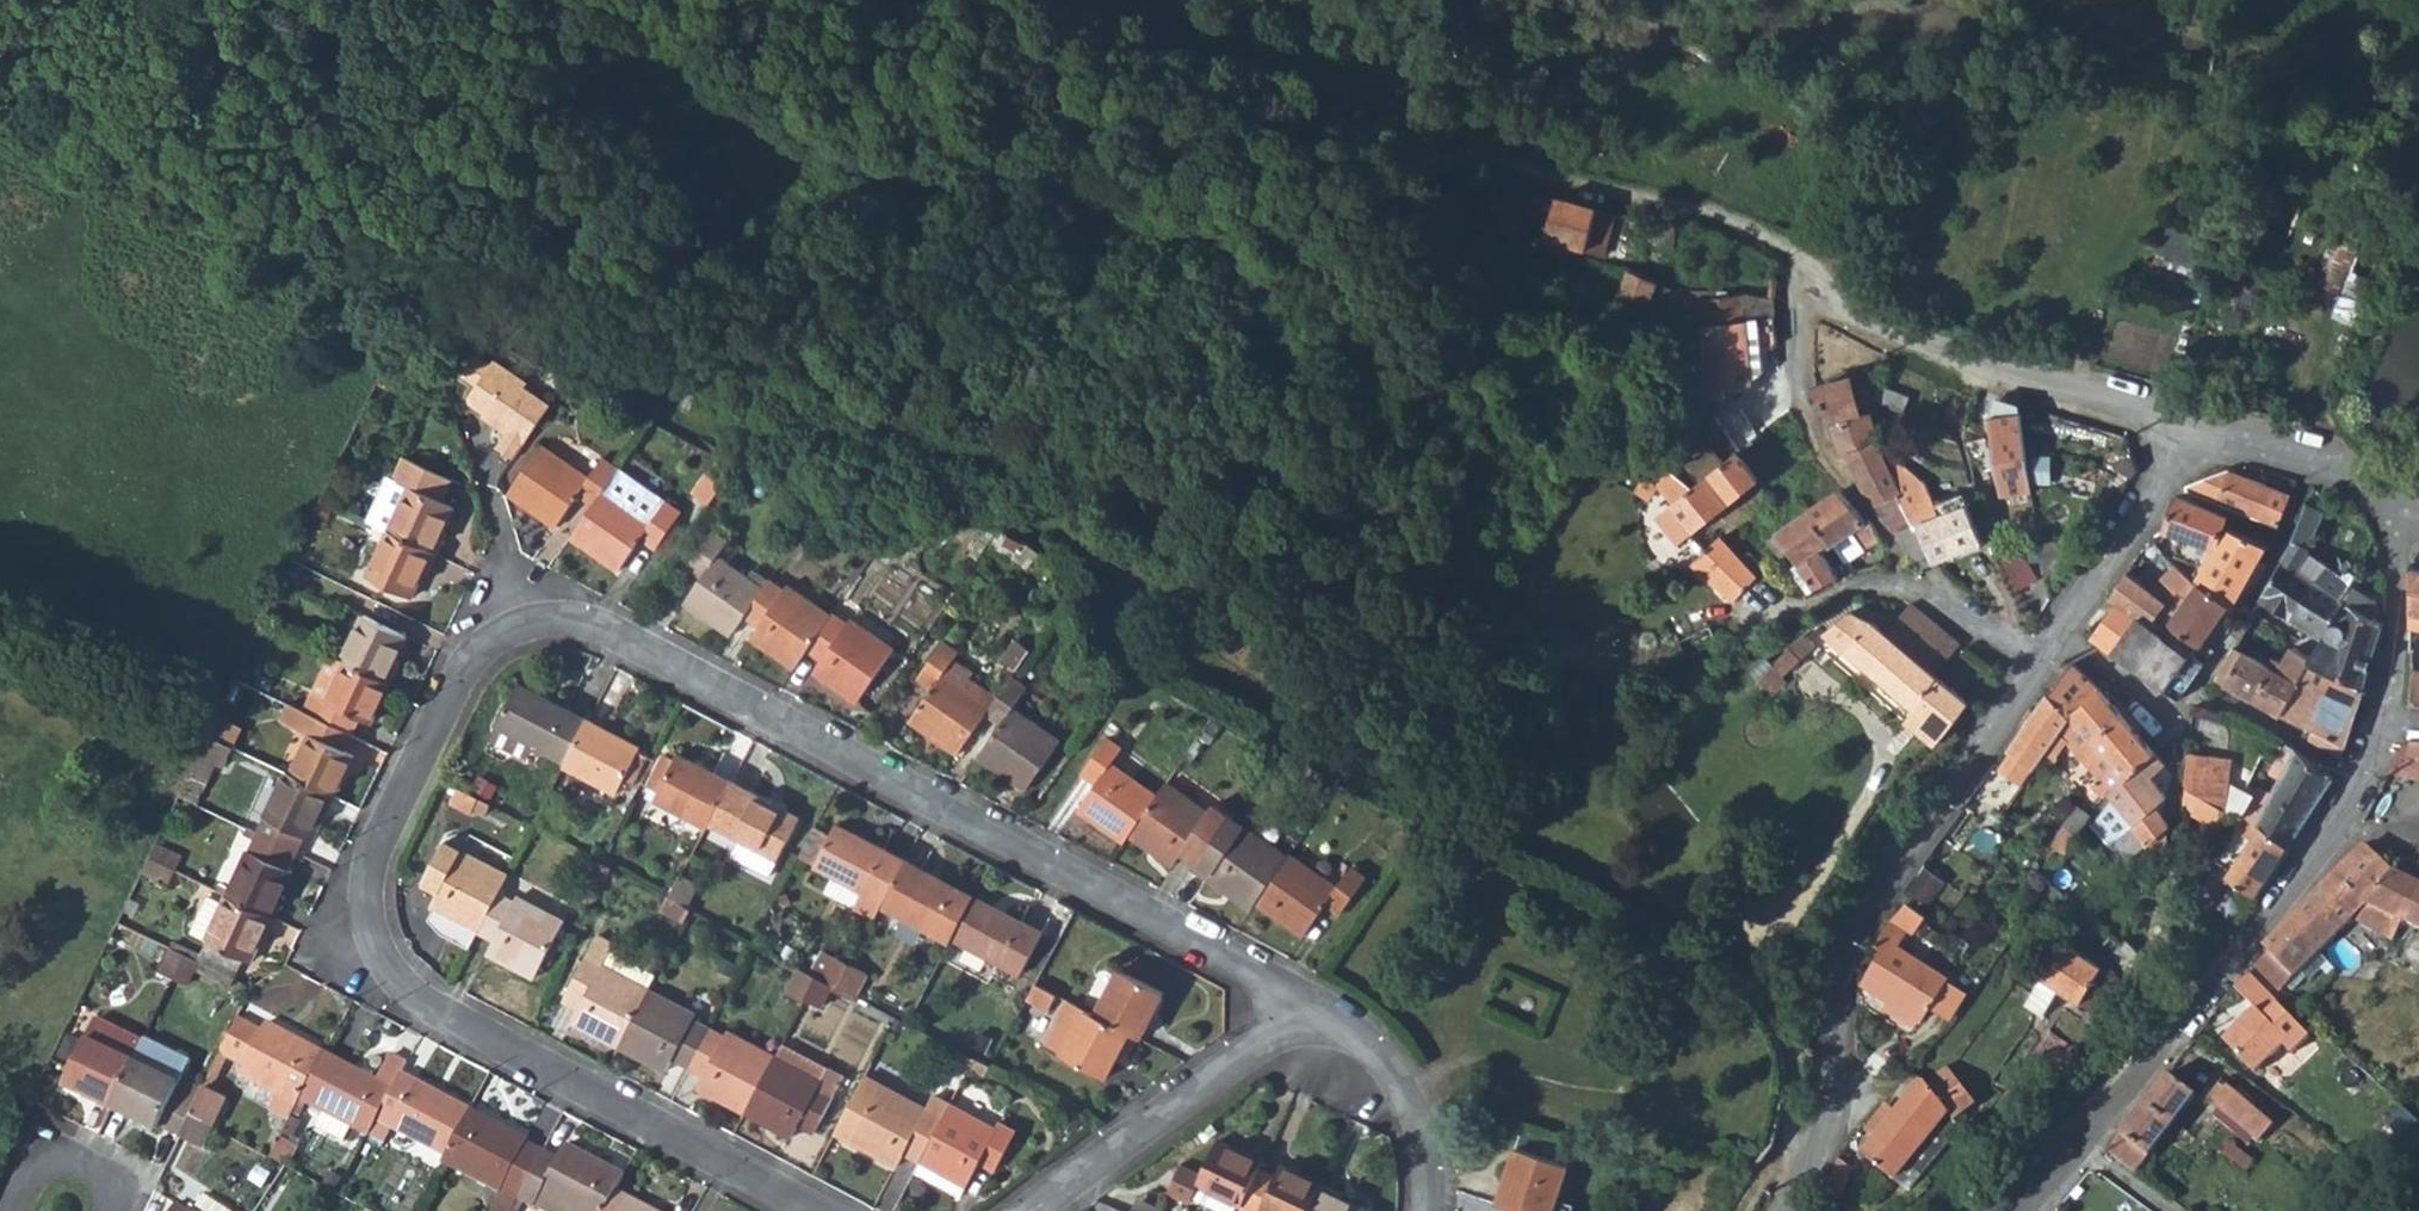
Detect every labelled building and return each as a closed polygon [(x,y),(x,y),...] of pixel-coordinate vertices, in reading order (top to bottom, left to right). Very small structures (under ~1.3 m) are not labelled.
[(1554,198),(1543,237),(1602,257),(1612,214),(1554,198)] [(2154,269),(2190,282),(2208,230),(2172,218),(2154,269)] [(1641,222),(1639,232),(1653,236),(1654,226),(1641,222)] [(1628,271),(1616,297),(1643,309),(1654,285),(1628,271)] [(1654,285),(1643,309),(1700,324),(1698,300),(1654,285)] [(1742,296),(1698,300),(1700,324),(1700,325),(1773,318),(1772,300),(1742,296)] [(1773,318),(1700,325),(1706,390),(1708,390),(1708,398),(1717,398),(1717,389),(1748,386),(1748,385),(1762,373),(1759,346),(1773,346),(1773,318)] [(516,457),(554,401),(532,385),(534,379),(499,355),(496,360),(481,349),(464,372),(482,384),(470,399),(511,431),(500,445),(516,457)] [(1849,378),(1815,388),(1828,422),(1830,421),(1841,454),(1844,453),(1876,441),(1870,417),(1874,416),(1872,401),(1869,382),(1852,384),(1849,378)] [(1909,396),(1869,382),(1872,401),(1903,412),(1909,396)] [(2019,416),(1988,420),(2002,498),(2029,493),(2019,416)] [(1876,441),(1844,453),(1870,505),(1893,533),(1896,531),(1914,523),(1901,494),(1886,462),(1876,441)] [(589,477),(572,464),(543,445),(509,494),(556,526),(578,494),(593,504),(604,488),(617,469),(602,459),(599,463),(589,477)] [(1707,445),(1673,475),(1691,487),(1722,461),(1707,445)] [(2137,469),(2130,450),(2125,447),(2113,467),(2131,479),(2137,469)] [(582,450),(572,464),(589,477),(599,463),(582,450)] [(1662,466),(1653,480),(1672,502),(1668,506),(1691,534),(1758,480),(1735,451),(1722,461),(1691,487),(1673,475),(1662,466)] [(408,487),(388,532),(435,556),(445,535),(441,532),(453,508),(442,502),(452,480),(406,458),(395,480),(408,487)] [(1895,458),(1886,462),(1901,494),(1914,523),(1932,563),(1980,543),(1960,494),(1935,504),(1926,485),(1895,458)] [(717,466),(711,475),(723,483),(735,465),(729,462),(724,469),(717,466)] [(593,504),(570,537),(618,571),(642,539),(657,548),(681,513),(617,469),(604,488),(593,504)] [(693,492),(709,504),(723,483),(711,475),(707,472),(693,492)] [(2287,495),(2230,472),(2183,487),(2189,491),(2275,525),(2287,495)] [(390,478),(369,523),(388,532),(408,487),(395,480),(390,478)] [(1838,490),(1805,513),(1829,545),(1834,542),(1842,553),(1849,554),(1862,545),(1866,550),(1881,540),(1868,519),(1864,521),(1838,490)] [(2176,497),(2174,499),(2163,531),(2180,539),(2175,555),(2203,564),(2208,556),(2224,516),(2176,497)] [(322,501),(317,509),(329,514),(333,506),(322,501)] [(1691,534),(1668,506),(1653,518),(1676,546),(1691,534)] [(2291,540),(2258,599),(2287,614),(2322,636),(2354,588),(2346,579),(2305,552),(2310,542),(2307,541),(2320,515),(2304,507),(2291,540)] [(1805,513),(1766,542),(1790,569),(1788,570),(1807,595),(1837,578),(1820,550),(1829,545),(1805,513)] [(1914,523),(1896,531),(1919,569),(1932,563),(1914,523)] [(2194,580),(2191,584),(2193,586),(2230,612),(2265,547),(2229,528),(2224,529),(2208,556),(2203,564),(2194,580)] [(684,603),(732,635),(744,616),(764,587),(749,577),(718,556),(729,541),(712,530),(688,567),(702,577),(684,603)] [(435,556),(388,532),(366,577),(408,597),(419,575),(425,578),(435,556)] [(1719,537),(1693,564),(1733,600),(1756,578),(1719,537)] [(2176,565),(2150,592),(2165,603),(2176,610),(2193,586),(2191,584),(2194,580),(2176,565)] [(755,569),(749,577),(764,587),(770,579),(755,569)] [(2092,637),(2110,650),(2136,617),(2149,625),(2154,618),(2165,603),(2150,592),(2124,574),(2108,598),(2116,604),(2092,637)] [(764,587),(744,616),(758,625),(750,638),(794,669),(807,649),(830,615),(788,585),(784,589),(770,579),(764,587)] [(2165,603),(2154,618),(2194,646),(2208,656),(2214,647),(2203,640),(2211,629),(2221,636),(2235,615),(2230,612),(2193,586),(2176,610),(2165,603)] [(2312,656),(2308,664),(2361,689),(2368,667),(2380,624),(2370,617),(2375,603),(2354,588),(2322,636),(2312,656)] [(1849,611),(1825,632),(1844,651),(1868,673),(1912,710),(1943,736),(1968,704),(1935,675),(1958,645),(1911,604),(1885,634),(1871,622),(1849,611)] [(830,615),(807,649),(822,658),(813,672),(857,702),(895,649),(850,618),(846,623),(832,613),(830,615)] [(2136,617),(2110,650),(2137,670),(2163,638),(2149,625),(2136,617)] [(364,618),(342,661),(346,663),(388,684),(397,665),(394,664),(406,638),(364,618)] [(2163,638),(2137,670),(2163,689),(2190,652),(2194,646),(2154,618),(2149,625),(2163,638)] [(1767,661),(1754,670),(1759,675),(1758,678),(1767,688),(1769,687),(1774,692),(1786,680),(1783,672),(1814,642),(1804,634),(1772,664),(1767,661)] [(1002,659),(1016,668),(1030,648),(1015,639),(1002,659)] [(990,705),(944,672),(952,659),(956,653),(941,643),(917,678),(931,688),(909,720),(957,754),(985,712),(990,705)] [(2233,647),(2213,680),(2250,698),(2268,665),(2233,647)] [(2268,665),(2250,698),(2280,714),(2308,664),(2312,656),(2293,647),(2283,665),(2271,659),(2268,665)] [(2190,652),(2163,689),(2178,700),(2204,662),(2190,652)] [(333,657),(305,713),(311,716),(319,700),(327,703),(346,663),(342,661),(333,657)] [(952,659),(944,672),(990,705),(995,697),(967,678),(971,673),(952,659)] [(319,700),(311,716),(350,735),(358,719),(368,724),(388,684),(346,663),(327,703),(319,700)] [(1992,763),(1962,807),(1993,823),(1994,822),(2013,797),(2039,759),(2043,751),(2057,730),(2069,713),(2097,688),(2099,686),(2072,663),(2049,696),(2046,694),(2006,750),(2009,752),(1999,767),(1992,763)] [(2308,664),(2280,714),(2312,730),(2328,696),(2354,709),(2361,689),(2308,664)] [(2410,671),(2409,704),(2418,705),(2418,671),(2410,671)] [(990,705),(985,712),(1001,722),(978,756),(1026,789),(1059,740),(1013,708),(1026,688),(1009,677),(995,697),(990,705)] [(519,686),(497,727),(529,745),(565,764),(587,721),(549,701),(519,686)] [(2097,688),(2069,713),(2112,765),(2098,777),(2092,782),(2103,795),(2107,791),(2122,777),(2125,780),(2156,751),(2097,688)] [(2328,696),(2312,730),(2308,738),(2340,754),(2354,709),(2328,696)] [(300,711),(291,707),(284,719),(294,725),(300,711)] [(1943,736),(1912,710),(1902,723),(1929,747),(1943,736)] [(2069,713),(2057,730),(2098,777),(2112,765),(2069,713)] [(309,736),(289,775),(332,797),(353,755),(342,751),(350,735),(311,716),(303,733),(309,736)] [(565,764),(564,766),(584,777),(616,794),(622,781),(628,772),(637,778),(648,756),(639,751),(639,748),(587,721),(565,764)] [(529,745),(497,727),(490,741),(522,758),(529,745)] [(192,772),(180,798),(197,806),(217,764),(225,768),(235,747),(210,734),(192,772)] [(1076,811),(1123,842),(1128,835),(1156,794),(1111,764),(1121,748),(1105,738),(1081,774),(1095,783),(1076,811)] [(2278,777),(2277,780),(2313,804),(2330,778),(2282,742),(2266,770),(2278,777)] [(2417,743),(2408,742),(2400,752),(2390,771),(2388,775),(2410,779),(2417,743)] [(2417,743),(2410,779),(2418,781),(2418,743),(2417,743)] [(2185,750),(2182,784),(2197,792),(2218,805),(2224,808),(2228,772),(2185,750)] [(2186,750),(2185,750),(2228,772),(2230,757),(2186,750)] [(2043,751),(2039,759),(2049,764),(2053,758),(2043,751)] [(2107,791),(2103,795),(2089,812),(2089,814),(2108,842),(2133,825),(2163,861),(2169,823),(2163,814),(2158,802),(2163,796),(2165,794),(2152,778),(2167,763),(2156,751),(2125,780),(2122,777),(2107,791)] [(664,806),(707,829),(709,825),(730,784),(687,762),(684,766),(674,761),(659,791),(669,797),(664,806)] [(628,772),(622,781),(632,787),(637,778),(628,772)] [(270,821),(262,837),(297,854),(305,838),(307,839),(318,817),(322,819),(332,797),(289,775),(284,773),(263,817),(270,821)] [(616,794),(584,777),(578,789),(610,806),(616,794)] [(2256,786),(2233,828),(2251,838),(2259,825),(2287,844),(2313,804),(2277,780),(2269,793),(2256,786)] [(1156,794),(1128,835),(1173,865),(1182,853),(1195,863),(1200,857),(1219,829),(1205,819),(1209,813),(1164,782),(1156,794)] [(730,784),(709,825),(739,841),(732,856),(767,875),(775,860),(777,861),(798,820),(740,790),(730,784)] [(2197,792),(2182,784),(2180,802),(2190,806),(2197,792)] [(473,810),(477,801),(458,791),(451,804),(470,814),(473,810)] [(2218,805),(2197,792),(2190,806),(2213,817),(2218,805)] [(477,801),(473,810),(486,816),(490,808),(477,801)] [(2061,823),(2074,834),(2089,814),(2089,812),(2076,803),(2061,823)] [(1219,829),(1200,857),(1215,867),(1206,880),(1251,909),(1254,904),(1287,857),(1228,816),(1219,829)] [(2251,838),(2225,876),(2253,894),(2287,844),(2259,825),(2251,838)] [(855,909),(874,919),(880,907),(903,861),(836,826),(814,868),(862,894),(855,909)] [(249,852),(228,896),(276,918),(285,898),(281,896),(292,873),(289,871),(297,854),(262,837),(254,854),(249,852)] [(156,845),(150,860),(174,870),(181,856),(156,845)] [(2259,964),(2285,989),(2357,916),(2372,924),(2396,936),(2408,920),(2418,898),(2418,883),(2400,873),(2368,845),(2366,847),(2346,866),(2339,871),(2267,946),(2272,952),(2259,964)] [(470,950),(479,934),(500,895),(509,876),(462,851),(459,857),(442,848),(423,886),(438,895),(431,908),(436,910),(429,921),(441,934),(470,950)] [(1287,857),(1254,904),(1303,937),(1326,904),(1340,914),(1366,878),(1349,866),(1337,885),(1290,853),(1287,857)] [(150,860),(143,873),(168,885),(174,870),(150,860)] [(903,861),(880,907),(948,943),(950,939),(973,897),(973,896),(903,861)] [(599,862),(591,878),(605,884),(612,869),(599,862)] [(1925,862),(1908,886),(1930,902),(1948,878),(1925,862)] [(681,876),(669,900),(672,901),(686,909),(698,886),(681,876)] [(2032,877),(2015,904),(2024,909),(2041,881),(2032,877)] [(591,878),(588,882),(602,889),(605,884),(591,878)] [(500,895),(479,934),(495,942),(488,955),(535,979),(565,923),(517,898),(514,902),(500,895)] [(191,934),(207,941),(225,904),(209,896),(191,934)] [(225,904),(207,941),(250,962),(261,940),(266,941),(276,918),(228,896),(225,904)] [(973,897),(950,939),(1020,975),(1041,933),(973,897)] [(2408,920),(2418,926),(2418,898),(2408,920)] [(672,901),(666,913),(684,922),(690,910),(686,909),(672,901)] [(1861,981),(1889,999),(1920,1018),(1921,1019),(1929,1007),(1947,977),(1915,957),(1912,963),(1895,952),(1898,946),(1907,929),(1914,933),(1920,923),(1925,914),(1908,903),(1887,923),(1875,944),(1881,947),(1861,981)] [(1920,923),(1914,933),(1923,937),(1929,928),(1920,923)] [(572,1023),(619,1047),(648,991),(656,976),(611,952),(613,947),(596,938),(562,1001),(578,1010),(572,1023)] [(2126,939),(2110,953),(2134,980),(2139,976),(2134,970),(2145,960),(2126,939)] [(2061,942),(2040,978),(2057,989),(2099,1015),(2105,1005),(2100,1002),(2104,996),(2109,999),(2112,992),(2107,989),(2115,975),(2061,942)] [(1915,957),(1898,946),(1895,952),(1912,963),(1915,957)] [(173,948),(162,970),(175,977),(187,955),(173,948)] [(187,955),(175,977),(188,983),(195,970),(199,961),(187,955)] [(825,970),(820,979),(832,985),(838,988),(849,967),(831,958),(825,970)] [(199,961),(195,970),(217,981),(221,971),(199,961)] [(816,967),(812,974),(815,976),(820,979),(825,970),(816,967)] [(849,967),(838,988),(853,996),(864,975),(849,967)] [(800,968),(788,990),(804,999),(815,976),(812,974),(800,968)] [(1118,969),(1094,1016),(1128,1033),(1138,1038),(1162,993),(1118,969)] [(2283,1003),(2252,971),(2238,987),(2260,1009),(2228,1041),(2261,1073),(2289,1045),(2295,1051),(2313,1034),(2283,1003)] [(815,976),(804,999),(820,1007),(832,985),(820,979),(815,976)] [(1947,977),(1929,1007),(1948,1018),(1966,988),(1947,977)] [(2057,989),(2040,978),(2025,1004),(2043,1014),(2057,989)] [(1033,984),(1026,1000),(1047,1011),(1055,995),(1033,984)] [(648,991),(619,1047),(666,1072),(673,1060),(689,1067),(709,1029),(693,1021),(695,1017),(648,991)] [(1920,1018),(1889,999),(1883,1008),(1914,1026),(1920,1018)] [(1065,1001),(1043,1045),(1060,1053),(1083,1010),(1065,1001)] [(1083,1010),(1060,1053),(1059,1055),(1103,1079),(1128,1033),(1094,1016),(1083,1010)] [(238,1017),(221,1052),(247,1065),(243,1073),(280,1093),(300,1103),(303,1098),(326,1053),(268,1023),(264,1032),(238,1017)] [(66,1085),(111,1108),(134,1062),(144,1041),(98,1018),(83,1049),(66,1085)] [(709,1029),(689,1067),(704,1076),(698,1088),(745,1112),(773,1057),(726,1032),(724,1037),(709,1029)] [(781,1044),(773,1057),(820,1082),(818,1087),(834,1095),(843,1077),(781,1044)] [(2060,1044),(2042,1065),(2058,1077),(2075,1057),(2060,1044)] [(147,1049),(139,1065),(182,1085),(189,1069),(147,1049)] [(408,1063),(391,1055),(378,1080),(326,1053),(303,1098),(325,1110),(353,1125),(370,1133),(379,1117),(394,1089),(402,1074),(408,1063)] [(773,1057),(745,1112),(791,1137),(798,1124),(814,1133),(834,1095),(818,1087),(820,1082),(773,1057)] [(134,1062),(111,1108),(159,1130),(162,1124),(182,1134),(191,1116),(201,1094),(184,1087),(182,1085),(139,1065),(134,1062)] [(1947,1066),(1924,1083),(1949,1111),(1950,1115),(1956,1121),(1976,1104),(1947,1066)] [(2198,1095),(2169,1073),(2146,1104),(2174,1126),(2198,1095)] [(394,1089),(379,1117),(447,1154),(470,1110),(402,1074),(394,1089)] [(862,1076),(833,1132),(897,1165),(904,1153),(919,1161),(949,1104),(931,1095),(924,1109),(862,1076)] [(2262,1110),(2225,1079),(2212,1094),(2213,1095),(2211,1097),(2247,1127),(2262,1110)] [(1896,1112),(1875,1139),(1863,1154),(1893,1179),(1949,1111),(1924,1083),(1922,1080),(1896,1112)] [(186,1081),(184,1087),(201,1094),(204,1089),(186,1081)] [(201,1094),(191,1116),(212,1127),(226,1100),(204,1089),(201,1094)] [(280,1093),(272,1107),(293,1118),(300,1103),(280,1093)] [(1863,1129),(1875,1139),(1896,1112),(1885,1103),(1863,1129)] [(919,1161),(912,1173),(932,1183),(938,1170),(967,1185),(980,1162),(995,1170),(1015,1132),(998,1123),(995,1128),(949,1104),(919,1161)] [(2139,1173),(2174,1126),(2146,1104),(2111,1152),(2139,1173)] [(353,1125),(325,1110),(317,1126),(345,1141),(353,1125)] [(447,1154),(444,1160),(501,1190),(504,1188),(520,1195),(543,1151),(527,1143),(528,1141),(470,1110),(447,1154)] [(182,1134),(180,1137),(202,1148),(212,1127),(191,1116),(182,1134)] [(283,1136),(271,1158),(286,1167),(288,1167),(300,1145),(283,1136)] [(1195,1186),(1241,1208),(1259,1169),(1263,1160),(1241,1150),(1239,1154),(1214,1142),(1200,1175),(1178,1165),(1166,1191),(1188,1202),(1195,1186)] [(520,1195),(537,1204),(542,1196),(570,1210),(606,1210),(617,1191),(625,1176),(567,1144),(559,1159),(543,1151),(520,1195)] [(1497,1204),(1507,1207),(1518,1210),(1552,1210),(1567,1166),(1515,1148),(1497,1204)] [(1839,1161),(1824,1191),(1839,1199),(1850,1168),(1839,1161)] [(1241,1208),(1248,1210),(1260,1210),(1260,1209),(1264,1210),(1308,1210),(1320,1184),(1278,1165),(1273,1176),(1259,1169),(1241,1208)] [(938,1170),(932,1183),(961,1197),(967,1185),(938,1170)] [(1364,1209),(1340,1198),(1341,1194),(1320,1184),(1308,1210),(1363,1210),(1364,1209)] [(617,1191),(606,1210),(655,1210),(617,1191)] [(195,1209),(197,1210),(227,1210),(204,1196),(195,1209)]
